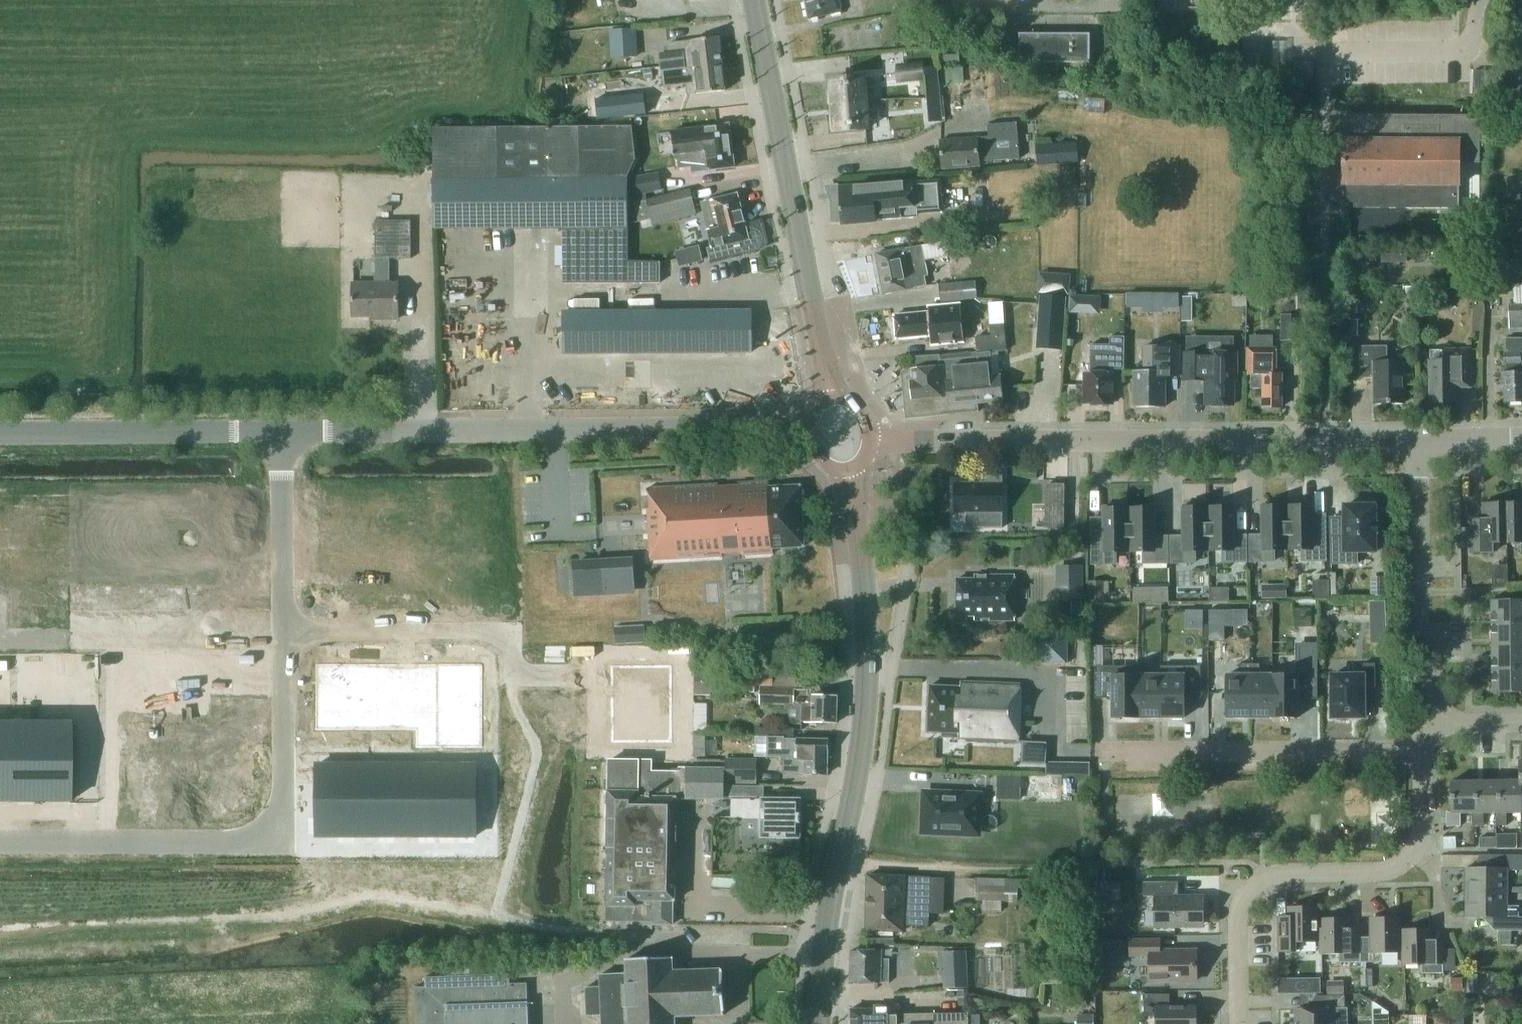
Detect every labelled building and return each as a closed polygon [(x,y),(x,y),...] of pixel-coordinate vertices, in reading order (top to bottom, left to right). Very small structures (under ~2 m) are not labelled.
[(811,19),(843,13),(841,0),(807,0),(811,19)] [(610,30),(613,58),(637,55),(634,27),(610,30)] [(1018,33),(1018,61),(1089,62),(1089,33),(1018,33)] [(663,64),(664,76),(673,74),(672,63),(681,62),(682,68),(723,62),(719,34),(693,38),(693,39),(669,42),(670,51),(661,53),(662,64),(663,64)] [(673,74),(664,76),(663,64),(662,64),(665,86),(688,83),(689,93),(700,91),(727,88),(723,62),(682,68),(681,62),(672,63),(673,74)] [(938,66),(924,68),(925,79),(926,92),(940,91),(938,66)] [(899,82),(925,79),(924,68),(898,70),(899,82)] [(1487,97),(1487,71),(1475,71),(1475,96),(1487,97)] [(836,104),(867,101),(866,88),(877,87),(877,79),(865,79),(865,78),(834,80),(836,104)] [(672,110),(670,93),(620,99),(622,116),(672,110)] [(867,101),(836,104),(838,131),(869,129),(868,122),(880,121),(879,109),(867,109),(867,101)] [(1478,115),(1342,117),(1343,186),(1344,186),(1344,202),(1354,202),(1354,208),(1459,208),(1459,185),(1460,185),(1460,155),(1479,155),(1478,115)] [(736,166),(731,122),(674,129),(678,157),(680,157),(681,166),(693,165),(694,173),(717,170),(717,168),(736,166)] [(989,125),(990,137),(942,140),(944,170),(981,167),(981,163),(1022,159),(1019,123),(989,125)] [(627,179),(635,160),(635,129),(434,128),(434,224),(435,230),(564,229),(565,285),(660,284),(660,263),(629,264),(629,224),(629,197),(662,191),(658,173),(627,179)] [(1036,145),(1037,166),(1078,162),(1077,142),(1036,145)] [(1075,182),(1075,167),(1063,167),(1063,182),(1075,182)] [(944,211),(941,180),(922,182),(849,187),(849,188),(840,189),(843,222),(852,222),(852,223),(887,220),(887,218),(924,215),(924,213),(944,211)] [(653,221),(654,224),(655,225),(699,214),(693,189),(637,203),(642,224),(653,221)] [(753,226),(750,225),(747,223),(744,209),(746,205),(744,199),(741,197),(740,192),(704,202),(715,246),(710,247),(714,262),(759,251),(759,250),(766,248),(767,242),(766,239),(764,232),(761,229),(757,227),(753,226)] [(411,258),(412,224),(412,219),(376,219),(376,224),(375,283),(354,283),(354,316),(379,316),(380,319),(398,319),(398,283),(390,283),(391,258),(411,258)] [(1477,241),(1478,232),(1466,232),(1466,241),(1477,241)] [(909,248),(877,254),(884,294),(916,289),(927,287),(925,278),(929,277),(924,247),(910,249),(909,248)] [(678,254),(681,269),(705,263),(701,248),(678,254)] [(1459,280),(1459,293),(1472,293),(1472,280),(1459,280)] [(976,300),(975,283),(939,286),(940,302),(976,300)] [(1127,293),(1127,307),(1179,308),(1180,293),(1127,293)] [(1084,309),(1084,295),(1070,295),(1069,309),(1084,309)] [(1040,296),(1037,348),(1062,350),(1066,297),(1040,296)] [(928,317),(928,312),(894,315),(895,339),(930,336),(929,329),(937,329),(939,343),(959,342),(956,305),(935,307),(936,317),(928,317)] [(1510,305),(1511,319),(1521,319),(1521,305),(1510,305)] [(564,312),(564,353),(752,352),(752,311),(564,312)] [(1302,341),(1303,316),(1285,315),(1284,340),(1302,341)] [(990,327),(990,335),(1004,334),(1005,334),(1004,326),(990,327)] [(975,337),(976,352),(988,351),(1010,349),(1010,334),(975,337)] [(1251,334),(1250,348),(1248,347),(1248,374),(1250,374),(1250,388),(1262,388),(1261,407),(1281,407),(1282,374),(1273,374),(1274,348),(1269,348),(1269,334),(1251,334)] [(1096,405),(1097,403),(1110,403),(1111,373),(1109,373),(1109,368),(1122,369),(1123,336),(1108,336),(1108,344),(1089,344),(1089,373),(1084,373),(1083,403),(1087,403),(1089,405),(1096,405)] [(1506,338),(1506,372),(1502,372),(1502,385),(1505,385),(1506,402),(1521,402),(1521,372),(1521,352),(1521,338),(1506,338)] [(1133,370),(1133,405),(1164,405),(1164,375),(1178,375),(1178,345),(1142,345),(1142,370),(1133,370)] [(1374,404),(1402,404),(1402,389),(1403,389),(1402,361),(1386,361),(1386,345),(1357,345),(1358,377),(1372,377),(1373,390),(1374,404)] [(1429,361),(1428,361),(1429,403),(1455,403),(1455,387),(1471,387),(1470,350),(1429,350),(1429,361)] [(990,375),(988,351),(976,352),(972,352),(972,357),(939,360),(939,355),(912,357),(913,369),(908,369),(911,398),(912,398),(912,408),(947,404),(948,406),(1001,401),(998,374),(990,375)] [(1209,404),(1211,406),(1217,407),(1220,404),(1232,405),(1232,381),(1236,381),(1237,353),(1186,352),(1185,379),(1205,380),(1205,404),(1209,404)] [(777,474),(787,473),(786,462),(777,462),(777,474)] [(956,483),(956,513),(966,513),(966,528),(1003,528),(1003,474),(981,474),(981,483),(956,483)] [(772,546),(792,546),(804,545),(800,484),(769,485),(769,480),(650,487),(651,507),(649,507),(651,558),(772,551),(772,546)] [(1063,526),(1064,485),(1047,485),(1046,526),(1063,526)] [(1331,538),(1332,564),(1357,563),(1357,551),(1375,551),(1375,534),(1378,534),(1378,522),(1375,522),(1375,502),(1363,502),(1363,505),(1345,506),(1345,538),(1331,538)] [(1507,541),(1507,502),(1485,503),(1485,524),(1473,524),(1473,551),(1495,551),(1495,542),(1507,541)] [(1507,502),(1507,541),(1521,541),(1521,502),(1507,502)] [(1301,506),(1288,506),(1288,549),(1302,549),(1302,561),(1326,560),(1326,534),(1313,534),(1312,503),(1301,503),(1301,506)] [(1209,550),(1223,550),(1223,562),(1247,562),(1246,535),(1234,536),(1233,504),(1222,505),(1222,507),(1208,507),(1209,550)] [(1288,549),(1288,506),(1274,506),(1274,504),(1263,504),(1263,535),(1250,535),(1251,562),(1275,561),(1274,549),(1288,549)] [(1141,505),(1141,508),(1127,508),(1128,551),(1141,551),(1141,563),(1165,562),(1165,536),(1152,536),(1152,505),(1141,505)] [(1195,508),(1195,505),(1183,505),(1184,536),(1171,536),(1171,563),(1195,562),(1195,550),(1209,550),(1208,507),(1195,508)] [(1113,508),(1113,506),(1102,506),(1102,537),(1089,537),(1090,564),(1114,563),(1114,551),(1128,551),(1127,508),(1113,508)] [(1008,511),(1008,524),(1036,524),(1035,511),(1008,511)] [(632,560),(575,564),(577,594),(634,590),(632,560)] [(1084,600),(1084,565),(1056,565),(1056,600),(1084,600)] [(1511,589),(1510,567),(1495,568),(1496,590),(1511,589)] [(957,579),(957,616),(975,616),(975,620),(1015,620),(1015,575),(975,575),(975,579),(957,579)] [(1089,581),(1089,602),(1104,601),(1104,581),(1089,581)] [(1322,624),(1320,599),(1330,599),(1329,581),(1316,582),(1317,600),(1301,600),(1302,625),(1322,624)] [(1276,584),(1262,584),(1262,598),(1276,598),(1276,584)] [(1133,602),(1168,602),(1168,588),(1133,588),(1133,602)] [(1492,599),(1492,622),(1521,622),(1521,599),(1492,599)] [(1072,602),(1072,616),(1082,616),(1082,601),(1072,602)] [(1385,622),(1384,602),(1370,603),(1371,622),(1385,622)] [(1224,609),(1209,609),(1209,640),(1224,640),(1224,609)] [(1492,622),(1492,645),(1521,645),(1521,622),(1492,622)] [(643,626),(614,627),(615,644),(644,642),(643,626)] [(1039,632),(1039,663),(1068,663),(1068,632),(1039,632)] [(1493,668),(1521,668),(1521,645),(1492,645),(1493,668)] [(720,662),(720,653),(710,653),(710,662),(720,662)] [(1363,663),(1363,675),(1332,675),(1332,717),(1336,717),(1337,720),(1347,720),(1348,717),(1364,717),(1364,687),(1375,687),(1375,663),(1363,663)] [(317,664),(317,729),(417,729),(417,747),(438,747),(437,664),(317,664)] [(437,664),(438,747),(482,747),(482,664),(437,664)] [(1227,716),(1250,716),(1249,664),(1239,664),(1239,676),(1227,676),(1227,675),(1227,717),(1227,716)] [(1260,664),(1249,664),(1250,716),(1272,716),(1272,676),(1260,676),(1260,664)] [(611,666),(612,742),(673,742),(672,665),(611,666)] [(1139,717),(1139,666),(1095,666),(1095,698),(1113,698),(1113,717),(1139,717)] [(1149,666),(1139,666),(1139,717),(1162,716),(1161,666),(1161,676),(1149,676),(1149,666)] [(1201,698),(1201,666),(1161,666),(1162,716),(1184,716),(1184,717),(1185,717),(1185,698),(1201,698)] [(1493,668),(1493,691),(1521,691),(1521,668),(1493,668)] [(742,685),(774,685),(774,674),(742,673),(742,685)] [(725,676),(695,675),(695,695),(712,696),(712,690),(725,690),(725,676)] [(1318,699),(1318,675),(1272,675),(1272,676),(1272,716),(1272,717),(1299,717),(1299,699),(1318,699)] [(940,738),(1017,742),(1020,685),(959,682),(959,687),(929,686),(926,732),(940,732),(940,738)] [(837,695),(808,694),(808,686),(761,686),(761,702),(792,703),(802,704),(801,720),(836,721),(837,695)] [(10,801),(9,721),(0,721),(0,801),(10,801)] [(9,721),(10,801),(69,801),(69,722),(9,721)] [(187,722),(187,802),(249,802),(249,722),(187,722)] [(783,771),(792,771),(827,772),(828,750),(831,748),(831,741),(828,738),(792,738),(785,737),(785,736),(768,735),(767,756),(783,757),(783,771)] [(729,779),(756,780),(756,758),(729,757),(729,779)] [(610,760),(607,906),(608,906),(608,920),(653,920),(653,924),(673,924),(673,901),(675,901),(676,842),(678,842),(678,826),(676,826),(677,798),(723,799),(724,769),(681,768),(681,772),(652,772),(652,760),(621,760),(610,760)] [(1061,774),(1062,762),(1047,762),(1046,774),(1061,774)] [(317,765),(317,835),(477,835),(477,765),(317,765)] [(1037,778),(1036,799),(1057,799),(1058,778),(1037,778)] [(1484,812),(1496,811),(1498,811),(1498,780),(1475,781),(1475,812),(1473,812),(1473,825),(1484,825),(1484,812)] [(1520,780),(1514,780),(1498,780),(1498,811),(1496,811),(1496,825),(1507,824),(1507,811),(1521,811),(1521,791),(1521,780),(1520,780)] [(1461,812),(1473,812),(1475,812),(1475,781),(1451,781),(1452,811),(1447,811),(1447,825),(1461,825),(1461,812)] [(732,799),(732,817),(744,817),(766,817),(766,836),(785,836),(785,843),(792,844),(798,844),(798,836),(800,836),(801,797),(792,797),(764,797),(764,788),(732,788),(732,799)] [(1000,790),(999,839),(1024,839),(1025,791),(1000,790)] [(925,793),(924,831),(978,833),(979,796),(965,795),(965,793),(945,792),(945,794),(925,793)] [(1508,833),(1497,834),(1497,848),(1508,848),(1508,833)] [(1456,837),(1443,837),(1443,849),(1456,849),(1456,837)] [(1497,847),(1496,837),(1479,837),(1480,848),(1497,847)] [(1465,892),(1507,892),(1507,868),(1521,868),(1521,854),(1495,854),(1495,867),(1465,867),(1465,892)] [(787,861),(787,866),(792,869),(797,866),(797,861),(792,858),(787,861)] [(945,878),(867,876),(866,930),(902,931),(902,925),(928,926),(928,914),(944,914),(945,878)] [(1006,879),(976,878),(976,901),(1005,902),(1006,879)] [(1121,906),(1121,882),(1094,882),(1094,906),(1121,906)] [(1159,928),(1192,928),(1192,925),(1205,925),(1204,897),(1179,897),(1179,882),(1146,883),(1146,897),(1158,897),(1159,928)] [(1465,892),(1466,917),(1494,916),(1495,930),(1521,930),(1521,916),(1519,916),(1519,905),(1507,905),(1507,892),(1465,892)] [(1317,941),(1317,940),(1322,940),(1322,930),(1317,930),(1316,920),(1316,906),(1290,907),(1290,926),(1278,927),(1279,951),(1300,951),(1300,941),(1317,941)] [(1399,941),(1399,931),(1398,917),(1372,918),(1372,937),(1360,937),(1361,962),(1382,962),(1382,952),(1399,952),(1399,951),(1405,950),(1404,941),(1399,941)] [(1360,937),(1348,937),(1348,918),(1322,918),(1322,920),(1316,920),(1317,930),(1322,930),(1322,940),(1322,953),(1339,953),(1339,962),(1361,962),(1360,937)] [(1431,948),(1431,929),(1404,929),(1404,931),(1399,931),(1399,941),(1404,941),(1405,950),(1405,964),(1422,964),(1422,973),(1444,973),(1443,948),(1431,948)] [(1125,940),(1097,940),(1097,955),(1114,955),(1126,955),(1125,940)] [(1130,955),(1151,954),(1151,980),(1196,980),(1196,950),(1161,951),(1161,940),(1129,940),(1130,955)] [(882,983),(890,983),(890,959),(882,959),(882,950),(851,951),(852,984),(882,983)] [(943,976),(944,988),(968,987),(966,951),(954,951),(955,975),(943,976)] [(723,998),(726,998),(725,983),(723,983),(722,967),(681,969),(681,955),(627,958),(628,970),(601,972),(601,985),(587,985),(588,1013),(603,1013),(603,1023),(683,1023),(683,1015),(724,1013),(723,998)] [(415,985),(416,1023),(528,1023),(527,982),(499,982),(499,974),(470,975),(469,966),(450,966),(450,975),(424,976),(424,984),(415,985)] [(1373,987),(1372,968),(1360,969),(1361,987),(1373,987)] [(1478,991),(1478,974),(1467,974),(1467,991),(1478,991)] [(1463,990),(1463,976),(1447,976),(1447,990),(1463,990)] [(1303,979),(1279,979),(1280,993),(1304,993),(1303,979)] [(1344,992),(1344,980),(1327,981),(1327,993),(1344,992)] [(1297,1023),(1334,1023),(1334,1016),(1346,1013),(1346,993),(1317,994),(1318,1007),(1296,1007),(1297,1023)] [(1197,1005),(1195,1005),(1195,1006),(1169,1006),(1169,994),(1145,994),(1145,1015),(1157,1015),(1157,1023),(1197,1023),(1197,1005)] [(1375,1001),(1372,1001),(1372,1013),(1389,1013),(1389,1010),(1375,1001)] [(873,1010),(850,1010),(850,1023),(968,1023),(968,1014),(898,1014),(898,1005),(873,1006),(873,1010)] [(968,1023),(979,1023),(979,1014),(968,1014),(968,1023)] [(1077,1014),(1077,1023),(1094,1023),(1094,1014),(1077,1014)]
